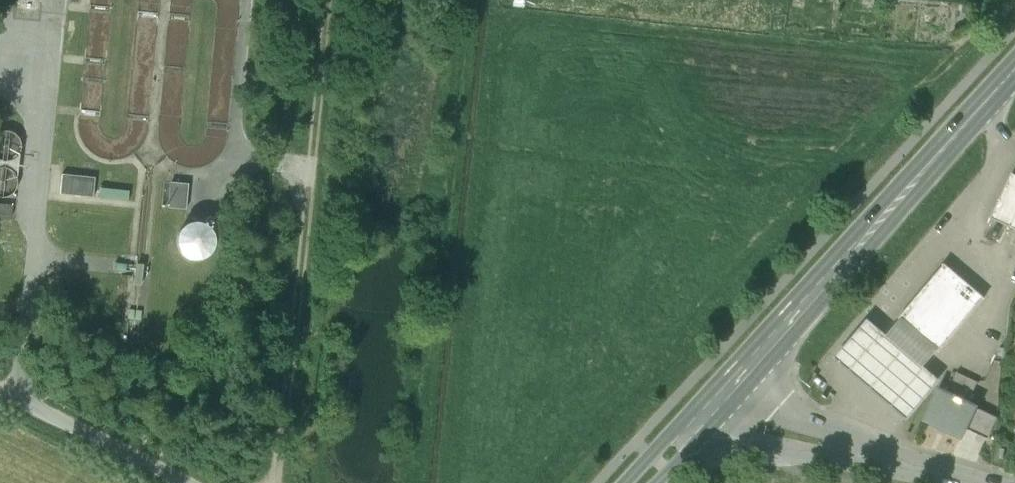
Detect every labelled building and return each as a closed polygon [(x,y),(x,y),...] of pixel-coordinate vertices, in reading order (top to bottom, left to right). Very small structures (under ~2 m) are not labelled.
[(107,54),(108,10),(91,10),(90,53),(107,54)] [(216,83),(232,83),(233,24),(217,23),(216,83)] [(102,90),(104,62),(86,61),(85,89),(102,90)] [(0,133),(0,159),(4,161),(15,158),(20,148),(17,137),(7,131),(0,133)] [(0,162),(0,169),(4,168),(9,170),(14,174),(16,178),(17,178),(20,155),(19,155),(15,159),(10,162),(5,163),(0,162)] [(0,171),(0,199),(11,196),(16,186),(13,175),(3,170),(0,171)] [(1012,174),(991,218),(1001,223),(1014,229),(1014,175),(1012,174)] [(94,179),(61,176),(59,196),(92,199),(94,179)] [(188,185),(171,183),(168,209),(186,210),(188,185)] [(0,205),(0,217),(12,218),(12,206),(0,205)] [(191,223),(184,226),(179,231),(175,239),(175,248),(178,254),(184,260),(192,263),(199,263),(207,259),(211,255),(215,246),(215,241),(212,231),(207,227),(201,224),(191,223)] [(945,265),(899,319),(901,320),(938,351),(939,352),(984,298),(945,265)] [(138,267),(129,267),(127,290),(134,290),(143,291),(145,268),(138,267)] [(133,306),(126,306),(124,329),(138,330),(141,307),(133,306)] [(938,351),(901,320),(887,336),(868,319),(835,358),(908,420),(941,381),(924,367),(938,351)] [(978,383),(957,372),(947,393),(968,403),(978,383)] [(947,393),(939,389),(924,420),(962,438),(966,429),(977,408),(977,407),(968,403),(947,393)] [(997,419),(977,408),(966,429),(987,439),(997,419)]
